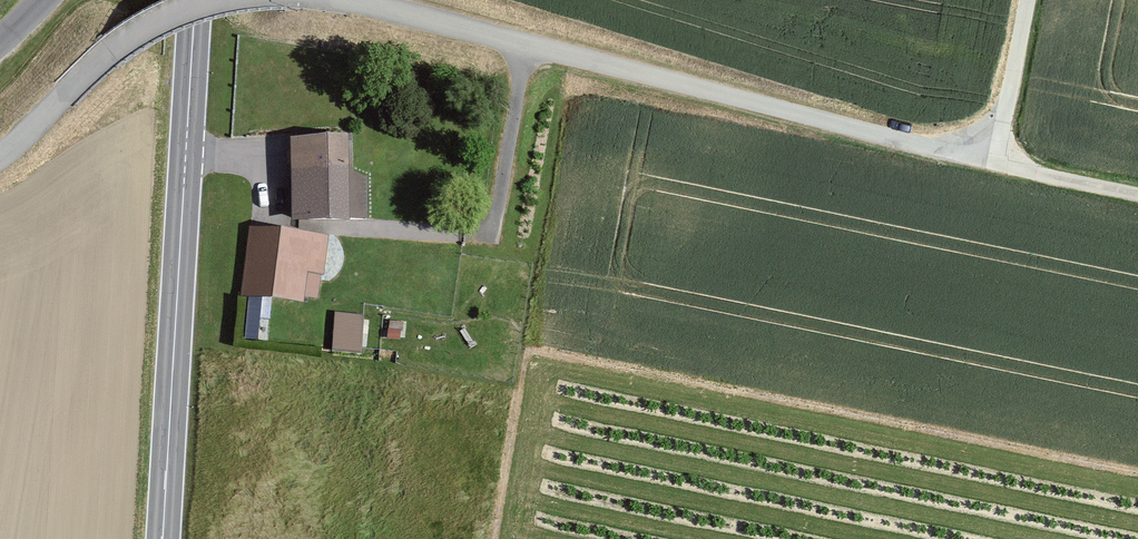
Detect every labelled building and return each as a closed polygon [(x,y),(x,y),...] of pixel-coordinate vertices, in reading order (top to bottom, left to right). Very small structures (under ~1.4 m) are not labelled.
[(290,218),(363,218),(363,169),(347,169),(347,138),(290,138),(290,218)] [(315,231),(251,225),(245,291),(309,297),(315,231)] [(335,310),(334,346),(363,347),(364,311),(335,310)]
